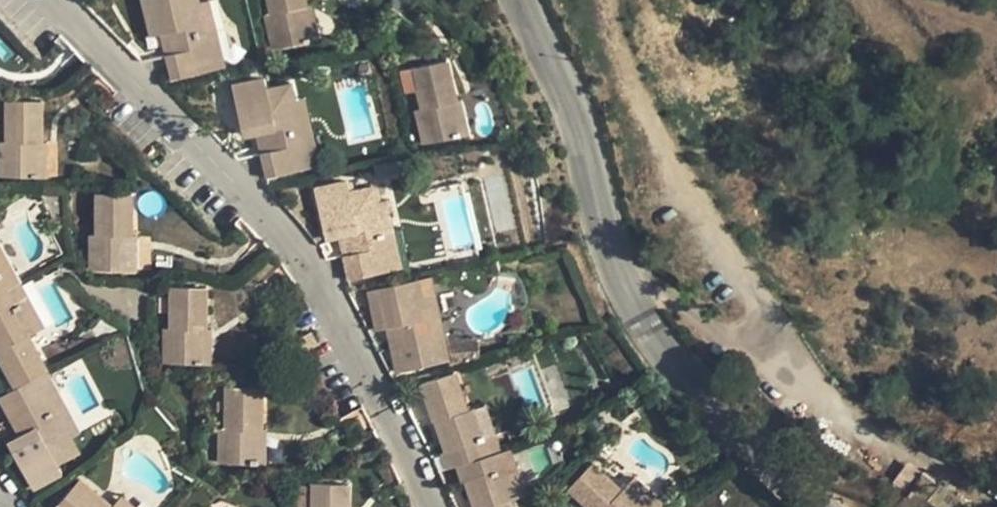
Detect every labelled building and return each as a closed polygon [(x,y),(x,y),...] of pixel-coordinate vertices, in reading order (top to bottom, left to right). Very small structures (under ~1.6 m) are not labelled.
[(139,11),(148,52),(158,49),(168,94),(195,87),(186,50),(202,47),(195,16),(190,0),(184,0),(139,11)] [(275,27),(269,29),(278,63),(311,55),(305,30),(299,31),(297,22),(307,20),(303,0),(268,0),(275,27)] [(206,14),(195,16),(202,47),(186,50),(195,87),(222,81),(206,14)] [(305,30),(311,55),(322,52),(314,18),(307,20),(297,22),(299,31),(305,30)] [(443,76),(410,83),(418,123),(413,125),(420,159),(454,152),(448,127),(443,128),(441,119),(451,117),(443,76)] [(263,95),(232,102),(243,152),(256,149),(266,194),(295,187),(287,150),(301,147),(293,115),(290,101),(265,106),(263,95)] [(304,113),(293,115),(301,147),(287,150),(295,187),(320,181),(304,113)] [(47,114),(14,114),(13,156),(8,156),(7,191),(42,192),(42,166),(36,166),(36,156),(46,157),(47,114)] [(448,127),(454,152),(465,150),(459,116),(451,117),(441,119),(443,128),(448,127)] [(42,166),(42,192),(54,191),(54,156),(46,157),(36,156),(36,166),(42,166)] [(346,196),(315,203),(326,253),(339,251),(349,296),(377,289),(370,252),(383,249),(377,217),(373,203),(349,208),(346,196)] [(131,207),(98,207),(97,249),(92,248),(91,284),(125,285),(126,259),(120,259),(120,249),(130,249),(131,207)] [(387,215),(377,217),(383,249),(370,252),(377,289),(403,283),(387,215)] [(126,259),(125,285),(137,284),(138,250),(130,249),(120,249),(120,259),(126,259)] [(14,303),(0,278),(0,310),(14,303)] [(413,296),(362,308),(373,349),(382,347),(393,391),(419,384),(410,348),(425,344),(418,313),(413,296)] [(14,303),(0,310),(0,320),(4,328),(13,323),(27,349),(37,345),(14,303)] [(200,305),(167,305),(167,347),(162,347),(162,382),(196,382),(196,356),(190,356),(190,347),(201,347),(200,305)] [(430,309),(418,313),(425,344),(410,348),(419,384),(446,377),(430,309)] [(9,406),(26,397),(39,390),(19,354),(27,349),(13,323),(4,328),(0,320),(0,391),(9,406)] [(196,356),(196,382),(208,382),(208,347),(201,347),(190,347),(190,356),(196,356)] [(39,390),(26,397),(45,431),(58,423),(74,451),(85,446),(50,384),(39,390)] [(455,390),(422,401),(446,470),(442,471),(447,486),(457,483),(484,474),(478,459),(487,456),(476,425),(468,429),(455,390)] [(13,431),(11,432),(22,451),(12,457),(35,502),(64,486),(59,477),(81,464),(74,451),(58,423),(45,431),(26,397),(9,406),(5,408),(2,410),(13,431)] [(260,403),(227,402),(226,445),(221,444),(220,479),(255,480),(255,454),(249,454),(249,444),(259,444),(260,403)] [(478,459),(484,474),(492,471),(503,468),(486,422),(476,425),(487,456),(478,459)] [(255,454),(255,480),(267,480),(267,445),(259,444),(249,444),(249,454),(255,454)] [(492,471),(498,489),(508,486),(515,506),(526,506),(512,465),(503,468),(492,471)] [(457,483),(463,501),(465,500),(468,506),(515,506),(508,486),(498,489),(492,471),(484,474),(457,483)] [(568,506),(606,506),(587,488),(568,506)] [(70,506),(98,506),(81,493),(70,506)] [(302,498),(302,506),(336,506),(336,498),(302,498)]
